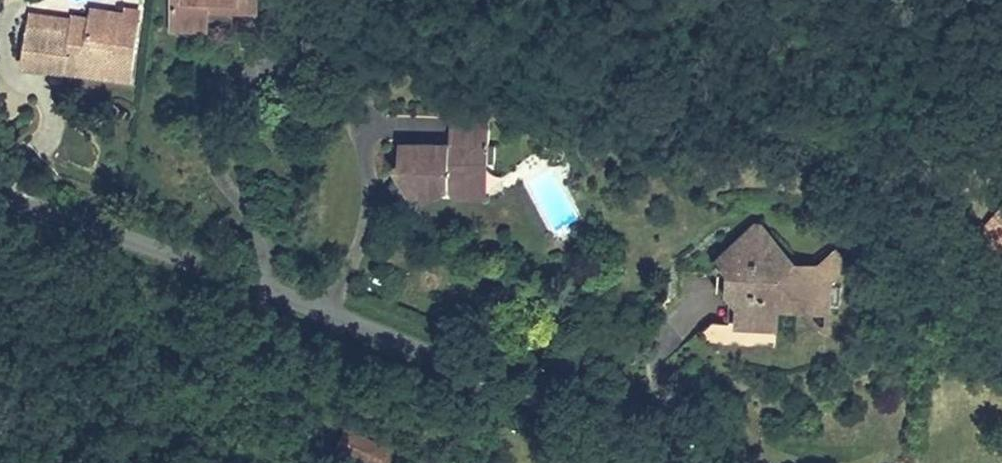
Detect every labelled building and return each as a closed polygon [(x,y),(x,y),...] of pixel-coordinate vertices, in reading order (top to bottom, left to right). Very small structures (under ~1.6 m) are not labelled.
[(174,14),(208,15),(208,8),(208,0),(175,0),(174,14)] [(208,8),(257,10),(258,0),(208,0),(208,8)] [(208,15),(174,14),(174,27),(207,29),(208,15)] [(22,63),(72,71),(75,59),(115,65),(119,33),(73,26),(71,33),(27,27),(22,63)] [(75,59),(72,71),(113,77),(115,65),(75,59)] [(465,145),(447,145),(401,144),(401,162),(394,166),(408,194),(429,183),(431,188),(436,186),(439,192),(449,187),(454,196),(457,195),(476,185),(469,172),(480,167),(479,164),(488,165),(495,165),(496,147),(488,146),(489,116),(466,115),(465,145)] [(448,119),(447,145),(465,145),(466,115),(448,115),(448,119)] [(977,150),(969,141),(964,145),(973,154),(977,150)] [(988,226),(1001,238),(1001,210),(988,226)] [(717,261),(731,275),(742,276),(742,273),(745,266),(748,263),(752,261),(760,261),(764,263),(768,267),(772,271),(780,272),(781,261),(794,262),(758,226),(717,261)] [(566,231),(555,237),(559,242),(570,237),(566,231)] [(816,264),(794,262),(802,272),(830,275),(829,283),(848,266),(835,250),(816,264)] [(742,276),(731,275),(728,295),(741,296),(738,324),(774,329),(776,306),(778,296),(811,300),(811,310),(827,312),(829,283),(830,275),(802,272),(794,262),(781,261),(780,272),(772,271),(768,267),(764,263),(760,261),(752,261),(748,263),(745,266),(742,273),(742,276)] [(778,296),(776,306),(811,310),(811,300),(778,296)] [(349,421),(343,441),(397,461),(403,441),(349,421)]
